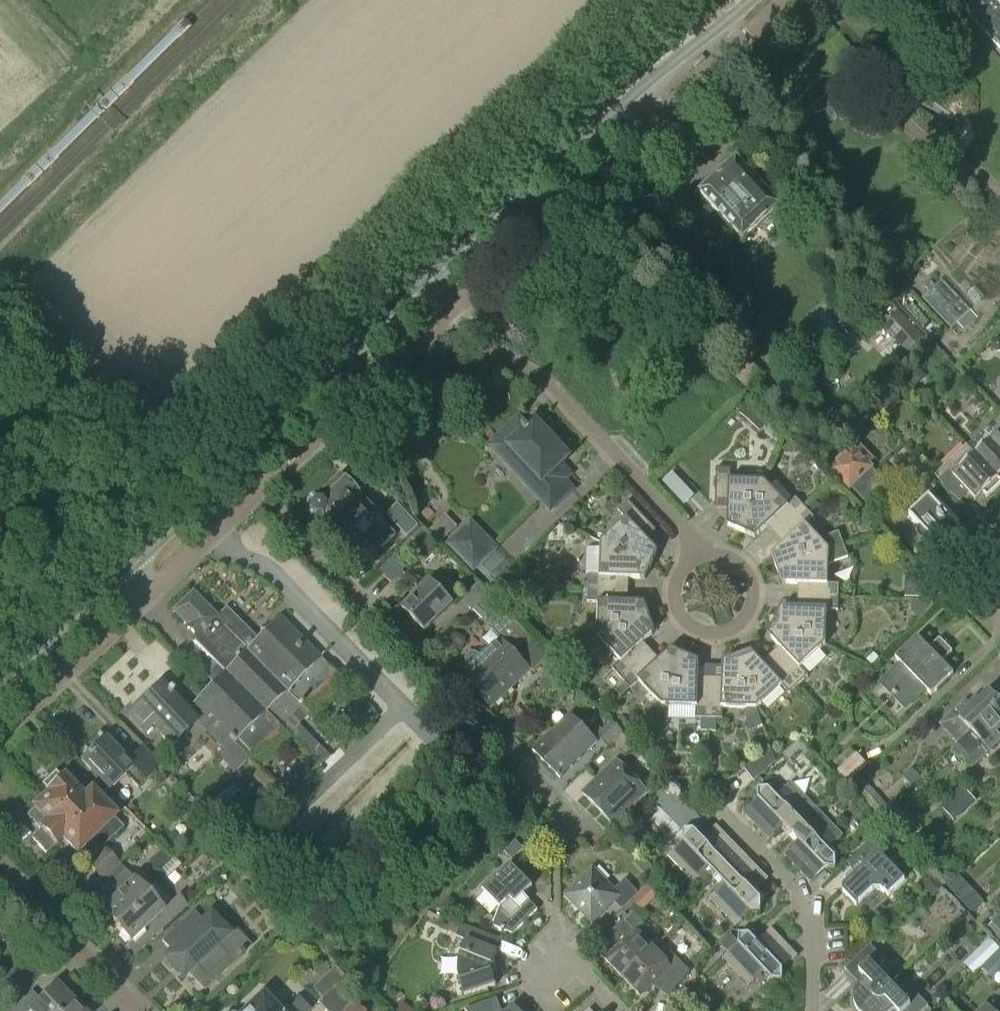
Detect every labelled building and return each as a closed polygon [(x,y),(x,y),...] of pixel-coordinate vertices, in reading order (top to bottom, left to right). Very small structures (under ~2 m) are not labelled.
[(981,47),(990,38),(999,49),(999,0),(959,0),(956,3),(982,30),(966,45),(999,81),(999,66),(981,47)] [(972,127),(961,119),(952,132),(961,139),(999,180),(999,101),(972,127)] [(715,181),(716,182),(701,196),(743,241),(779,209),(737,163),(724,175),(722,174),(715,181)] [(921,299),(950,329),(970,309),(942,279),(934,287),(930,282),(924,287),(928,292),(921,299)] [(889,301),(879,310),(887,318),(897,310),(889,301)] [(896,338),(908,351),(923,338),(898,311),(882,326),(894,340),(896,338)] [(996,352),(999,351),(999,339),(995,340),(992,344),(992,349),(996,352)] [(912,385),(923,375),(916,367),(905,377),(912,385)] [(883,412),(897,399),(888,389),(873,402),(883,412)] [(770,419),(752,402),(744,412),(762,428),(770,419)] [(550,509),(571,490),(553,471),(568,458),(535,423),(528,429),(519,419),(491,445),(550,509)] [(999,482),(999,424),(993,431),(996,435),(975,455),(999,482)] [(999,486),(999,482),(975,455),(974,455),(966,447),(945,468),(949,472),(939,481),(959,503),(969,494),(976,501),(983,494),(987,498),(999,486)] [(853,449),(831,470),(849,488),(851,487),(872,509),(891,490),(870,468),(871,467),(853,449)] [(741,532),(764,481),(730,480),(731,469),(716,469),(715,504),(728,504),(727,526),(741,532)] [(362,494),(349,479),(329,497),(327,497),(317,497),(309,504),(309,514),(316,522),(326,523),(351,551),(368,535),(381,549),(396,536),(382,521),(383,520),(360,495),(362,494)] [(764,481),(741,532),(755,539),(771,524),(779,532),(805,508),(796,499),(788,506),(764,481)] [(963,534),(962,532),(954,523),(957,520),(955,517),(956,514),(957,513),(957,510),(956,507),(956,506),(953,504),(952,503),(950,503),(947,503),(946,503),(943,505),(941,502),(937,505),(929,497),(909,516),(917,524),(920,527),(918,529),(917,532),(917,535),(919,538),(921,540),(924,541),(927,541),(930,540),(931,539),(934,542),(933,542),(941,551),(953,540),(955,541),(956,542),(958,541),(960,540),(962,538),(963,537),(963,534)] [(626,520),(601,543),(652,566),(658,552),(643,536),(653,527),(628,502),(618,511),(626,520)] [(418,527),(397,505),(386,515),(407,538),(418,527)] [(805,508),(779,532),(787,541),(771,556),(776,570),(844,545),(839,533),(819,540),(806,525),(814,518),(805,508)] [(435,536),(451,521),(440,509),(424,524),(435,536)] [(471,525),(451,544),(474,568),(494,548),(471,525)] [(432,539),(422,528),(412,538),(422,549),(432,539)] [(592,570),(593,543),(580,542),(579,569),(592,570)] [(588,576),(588,590),(623,591),(624,579),(645,580),(652,566),(601,543),(600,577),(588,576)] [(849,558),(844,545),(776,570),(782,584),(803,585),(803,597),(838,598),(839,585),(828,585),(828,565),(849,558)] [(411,562),(400,551),(380,571),(391,582),(411,562)] [(904,598),(920,599),(920,587),(920,579),(905,579),(904,598)] [(431,582),(402,610),(425,633),(454,604),(431,582)] [(623,591),(588,590),(587,603),(599,603),(597,637),(650,618),(645,603),(623,603),(623,591)] [(194,705),(201,713),(216,728),(208,736),(224,752),(232,745),(260,773),(264,769),(293,741),(280,727),(300,707),(313,720),(346,688),(321,662),(280,620),(257,642),(226,611),(216,621),(192,596),(174,614),(188,627),(186,629),(196,638),(192,642),(224,675),(194,705)] [(838,598),(803,597),(803,609),(781,608),(775,622),(826,645),(827,611),(838,611),(838,598)] [(516,655),(531,641),(532,640),(507,616),(491,631),(501,641),(482,659),(479,656),(476,654),(473,653),(470,654),(467,657),(466,660),(466,664),(468,666),(471,670),(461,679),(476,694),(516,655)] [(655,632),(650,618),(597,637),(621,662),(613,670),(621,679),(647,655),(639,647),(655,632)] [(826,645),(775,622),(768,636),(783,652),(775,660),(799,686),(808,677),(801,668),(826,645)] [(917,638),(895,659),(903,667),(885,684),(894,693),(892,695),(895,698),(897,696),(906,705),(924,688),(931,696),(953,675),(942,663),(952,653),(939,640),(929,650),(917,638)] [(549,660),(531,641),(476,694),(491,710),(531,672),(534,675),(549,660)] [(647,655),(621,679),(625,683),(630,689),(639,681),(662,706),(685,655),(671,649),(655,664),(647,655)] [(799,686),(775,660),(766,668),(751,652),(737,657),(757,710),(782,686),(789,694),(799,686)] [(685,655),(662,706),(696,708),(696,719),(701,719),(709,719),(710,684),(698,683),(699,662),(685,655)] [(717,719),(719,719),(722,719),(722,708),(757,710),(737,657),(723,662),(722,684),(710,684),(709,719),(717,719)] [(621,698),(630,689),(625,683),(615,691),(621,698)] [(172,746),(195,723),(196,722),(194,720),(161,686),(130,716),(145,731),(152,725),(172,746)] [(999,704),(999,703),(988,691),(972,707),(965,700),(952,713),(952,712),(938,725),(957,744),(970,731),(971,732),(999,704)] [(957,744),(956,746),(975,765),(999,742),(999,737),(996,733),(999,729),(999,704),(971,732),(970,731),(957,744)] [(216,728),(201,713),(198,716),(194,720),(196,722),(195,723),(208,736),(216,728)] [(533,751),(560,779),(597,742),(570,714),(533,751)] [(709,731),(709,719),(701,719),(701,731),(709,731)] [(716,732),(717,719),(709,719),(709,731),(716,732)] [(607,748),(622,734),(623,733),(612,722),(596,737),(607,748)] [(137,789),(160,767),(142,748),(127,762),(100,733),(85,748),(90,753),(81,762),(109,791),(125,776),(137,789)] [(649,741),(649,754),(659,754),(659,741),(649,741)] [(763,775),(776,760),(772,749),(745,769),(754,782),(763,775)] [(867,767),(856,754),(837,772),(848,785),(867,767)] [(616,761),(582,793),(613,825),(647,792),(616,761)] [(736,762),(720,777),(729,786),(745,772),(736,762)] [(104,840),(107,843),(123,829),(114,820),(115,819),(91,793),(83,801),(63,780),(56,773),(42,786),(49,794),(50,795),(86,835),(90,831),(102,841),(104,840)] [(663,774),(655,782),(661,788),(669,781),(663,774)] [(876,815),(886,806),(861,777),(850,786),(876,815)] [(792,835),(817,811),(792,784),(777,798),(769,790),(759,789),(759,800),(766,808),(751,823),(751,824),(753,822),(760,830),(759,831),(760,832),(761,831),(769,839),(767,840),(768,841),(783,826),(792,835)] [(718,877),(743,853),(743,852),(741,854),(733,845),(735,844),(734,843),(733,845),(725,837),(727,836),(726,835),(724,836),(717,828),(718,827),(718,826),(703,841),(695,833),(704,824),(668,786),(653,801),(684,833),(684,843),(670,856),(695,882),(709,869),(718,877)] [(953,822),(976,802),(964,789),(941,809),(953,822)] [(86,835),(50,795),(34,810),(27,818),(41,832),(33,840),(46,854),(54,846),(56,847),(63,840),(77,855),(90,843),(99,852),(86,864),(94,873),(112,855),(104,847),(107,843),(104,840),(102,841),(90,831),(86,835)] [(916,831),(892,804),(878,816),(901,845),(916,831)] [(817,811),(792,835),(799,843),(784,857),(785,858),(786,857),(794,865),(792,866),(793,867),(794,865),(802,873),(800,874),(801,875),(805,871),(813,880),(809,883),(810,884),(825,869),(835,869),(835,858),(828,850),(842,837),(817,811)] [(874,839),(852,859),(862,869),(844,885),(843,888),(842,890),(843,893),(844,894),(856,906),(873,890),(881,891),(884,894),(884,893),(888,897),(905,881),(888,863),(893,859),(874,839)] [(524,849),(515,841),(504,852),(512,861),(524,849)] [(146,862),(160,872),(168,860),(154,850),(146,862)] [(742,854),(718,877),(726,885),(711,899),(737,925),(751,912),(761,912),(761,901),(753,893),(768,879),(767,878),(766,879),(758,871),(760,870),(759,869),(758,871),(750,863),(752,861),(751,861),(749,862),(742,854)] [(94,902),(93,904),(119,932),(137,915),(131,908),(147,894),(119,864),(120,863),(112,855),(94,873),(101,881),(105,877),(112,885),(107,890),(104,886),(91,899),(94,902)] [(532,887),(510,865),(483,891),(500,908),(493,927),(513,935),(538,910),(524,896),(532,887)] [(565,896),(592,924),(614,902),(622,911),(639,894),(625,880),(614,891),(593,869),(565,896)] [(920,882),(927,891),(936,883),(929,874),(920,882)] [(941,888),(936,883),(927,891),(932,896),(941,888)] [(164,912),(147,894),(131,908),(137,915),(119,932),(130,943),(153,922),(161,931),(187,906),(179,898),(172,904),(164,912)] [(455,900),(450,896),(439,907),(447,915),(455,907),(455,900)] [(172,953),(166,959),(182,977),(188,972),(205,990),(217,979),(215,978),(226,968),(227,970),(244,954),(242,952),(247,947),(231,930),(226,935),(210,918),(204,923),(194,912),(161,942),(172,953)] [(623,979),(653,950),(643,939),(651,932),(632,912),(612,932),(623,944),(605,960),(623,979)] [(490,950),(494,938),(461,925),(456,937),(466,941),(460,957),(458,964),(458,971),(458,975),(459,979),(465,996),(496,986),(492,973),(495,973),(495,966),(492,965),(497,953),(490,950)] [(758,943),(750,935),(740,935),(739,945),(725,959),(750,985),(764,971),(773,980),(783,980),(783,969),(775,961),(790,947),(789,946),(788,948),(780,940),(782,939),(781,938),(779,939),(772,931),(773,930),(773,929),(758,943)] [(998,951),(990,943),(978,954),(986,963),(998,951)] [(893,982),(879,967),(885,961),(870,946),(845,970),(845,971),(851,965),(859,973),(855,976),(861,982),(859,985),(856,989),(854,993),(854,998),(854,1003),(855,1005),(857,1010),(862,1010),(893,982)] [(653,950),(623,979),(641,997),(658,981),(674,992),(690,972),(671,953),(663,960),(653,950)] [(999,971),(999,955),(982,971),(988,977),(995,970),(999,971)] [(41,974),(25,958),(5,978),(22,994),(41,974)] [(862,1010),(923,1010),(928,1006),(913,991),(908,997),(893,982),(862,1010)] [(72,1002),(56,985),(40,1000),(32,992),(24,999),(22,998),(9,1010),(63,1010),(72,1002)] [(353,1004),(335,986),(317,1003),(325,1010),(346,1010),(353,1004)] [(261,997),(247,1010),(275,1010),(261,997)] [(309,1010),(297,998),(283,1010),(308,1010),(309,1010)] [(495,1001),(497,1000),(497,999),(465,1010),(499,1010),(495,1001)] [(72,1002),(63,1010),(81,1010),(72,1002)]
